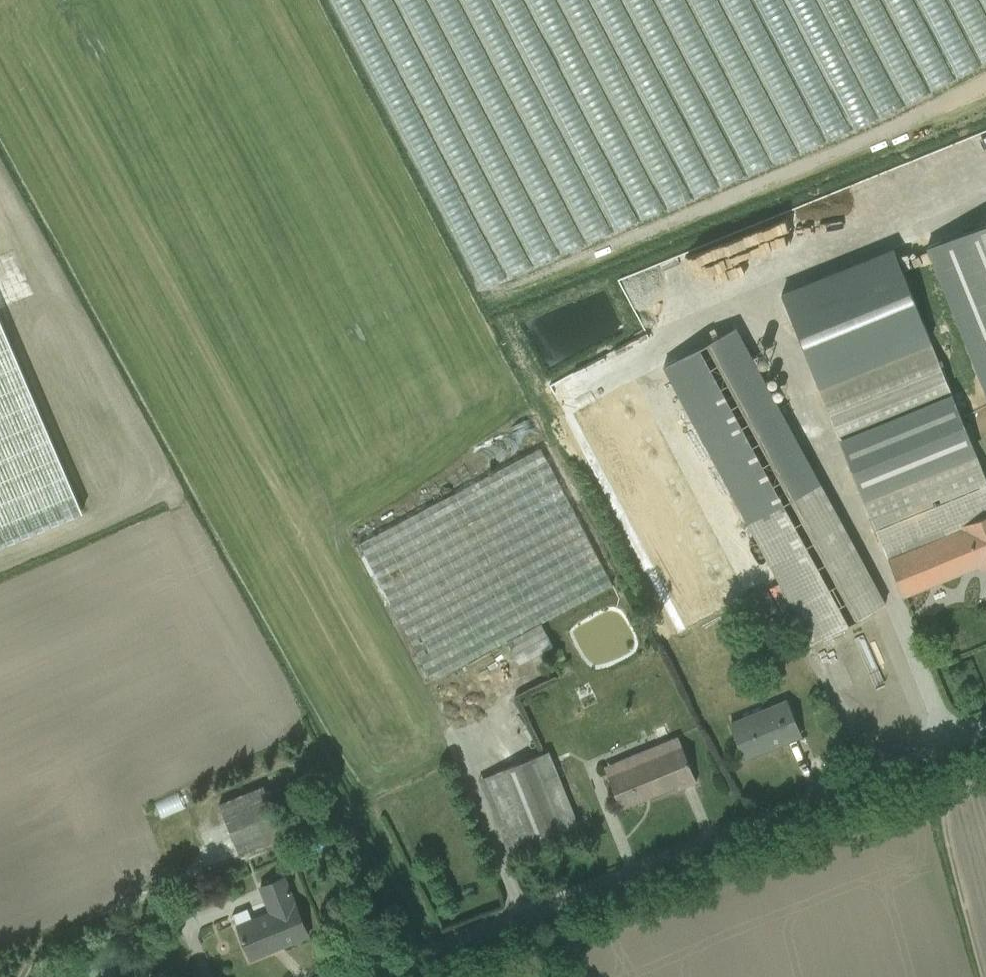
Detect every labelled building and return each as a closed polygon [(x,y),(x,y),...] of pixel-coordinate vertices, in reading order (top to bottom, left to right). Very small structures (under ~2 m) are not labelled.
[(422,241),(428,253),(441,247),(434,235),(422,241)] [(940,341),(814,393),(848,460),(975,405),(940,341)] [(714,418),(723,437),(791,406),(783,387),(714,418)] [(855,480),(880,568),(985,523),(985,422),(855,480)] [(537,453),(367,542),(436,674),(610,589),(537,453)] [(805,462),(722,503),(802,647),(882,608),(805,462)] [(880,568),(894,603),(983,567),(985,574),(985,523),(880,568)] [(985,635),(985,588),(963,601),(985,635)] [(498,696),(527,681),(519,664),(489,678),(498,696)] [(714,732),(730,766),(806,732),(792,698),(714,732)] [(680,729),(584,765),(600,806),(695,775),(680,729)] [(576,829),(541,755),(470,784),(502,858),(576,829)] [(270,789),(226,805),(246,857),(289,841),(270,789)] [(186,797),(160,810),(167,823),(192,810),(186,797)] [(259,914),(221,928),(233,964),(303,939),(281,876),(250,887),(259,914)]
